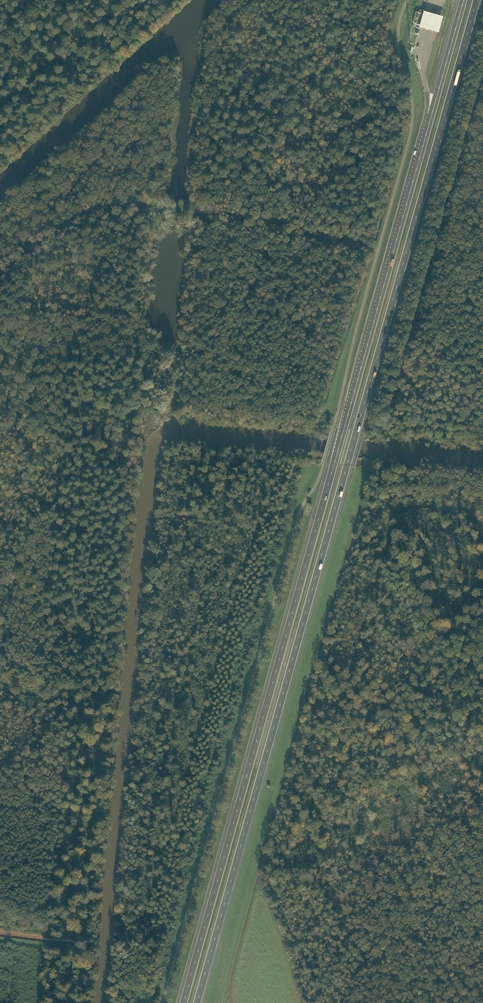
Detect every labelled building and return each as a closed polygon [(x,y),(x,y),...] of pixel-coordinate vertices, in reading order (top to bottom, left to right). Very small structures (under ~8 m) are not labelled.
[(419,27),(421,28),(425,15),(416,12),(412,23),(415,24),(415,25),(416,25),(415,28),(419,30),(419,27)] [(443,20),(425,15),(421,28),(419,27),(419,30),(439,35),(443,20)]
